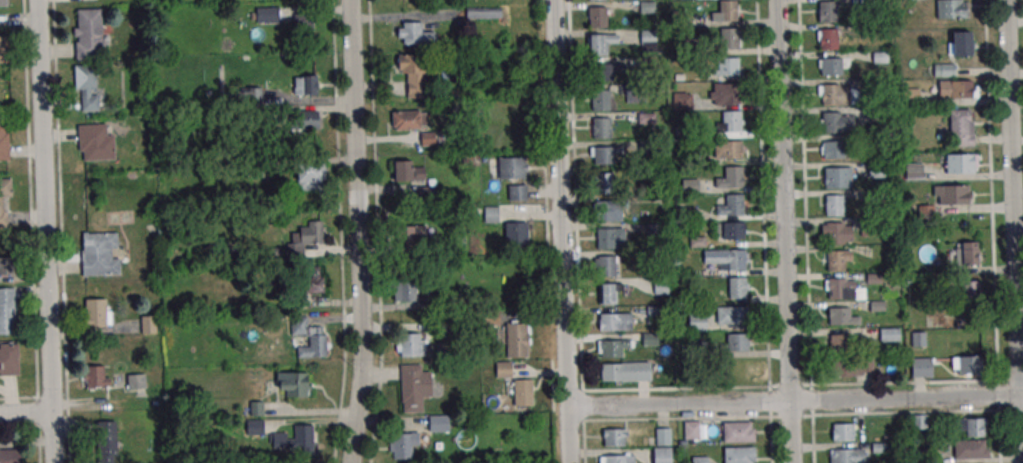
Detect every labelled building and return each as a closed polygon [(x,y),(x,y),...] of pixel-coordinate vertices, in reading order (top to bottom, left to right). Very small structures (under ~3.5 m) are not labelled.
[(718,0),(736,0),(737,21),(718,21),(718,0)] [(937,18),(969,18),(969,0),(937,0),(937,18)] [(818,2),(836,2),(836,23),(818,23),(818,2)] [(280,22),(280,7),(255,7),(255,22),(280,22)] [(588,7),(606,7),(606,28),(588,28),(588,7)] [(502,8),(466,8),(466,18),(502,18),(502,8)] [(103,9),(75,10),(77,59),(104,58),(103,9)] [(313,36),(313,14),(294,14),(294,36),(313,36)] [(398,22),(398,44),(436,44),(436,32),(424,32),(424,22),(398,22)] [(719,28),(737,28),(737,49),(719,49),(719,28)] [(818,30),(836,29),(837,50),(819,51),(818,30)] [(656,30),(640,30),(640,51),(656,51),(656,30)] [(948,57),(974,57),(974,31),(948,31),(948,57)] [(588,35),(606,35),(607,56),(589,56),(588,35)] [(9,62),(8,36),(0,36),(0,62),(9,62)] [(425,55),(398,55),(398,74),(407,74),(407,98),(425,98),(425,55)] [(819,58),(841,57),(842,76),(820,77),(819,58)] [(739,75),(739,58),(715,58),(715,75),(739,75)] [(934,63),(934,76),(955,76),(955,63),(934,63)] [(98,111),(98,64),(76,64),(77,111),(98,111)] [(593,64),(593,81),(613,81),(613,64),(593,64)] [(294,94),(321,94),(321,75),(294,75),(294,94)] [(977,98),(977,80),(937,80),(937,98),(977,98)] [(738,83),(710,83),(710,104),(738,104),(738,83)] [(821,85),(839,84),(839,87),(849,87),(849,105),(821,106),(821,85)] [(591,90),(609,90),(609,111),(591,111),(591,90)] [(673,110),(693,110),(693,93),(673,93),(673,110)] [(950,146),(973,146),(973,110),(950,110),(950,146)] [(319,128),(319,111),(297,111),(297,128),(319,128)] [(428,130),(428,111),(393,111),(393,130),(428,130)] [(722,111),(740,111),(740,132),(722,133),(722,111)] [(822,113),(840,112),(841,133),(822,134),(822,113)] [(592,119),(610,118),(611,139),(592,140),(592,119)] [(8,124),(0,124),(0,160),(9,160),(8,124)] [(114,124),(79,125),(80,161),(115,160),(114,124)] [(714,141),(714,158),(742,158),(742,141),(714,141)] [(822,142),(843,141),(844,159),(822,159),(822,142)] [(623,146),(590,146),(590,164),(623,164),(623,146)] [(976,154),(945,154),(945,174),(976,174),(976,154)] [(498,179),(527,179),(527,157),(498,157),(498,179)] [(414,160),(394,160),(394,181),(425,181),(425,166),(414,166),(414,160)] [(297,189),(325,189),(325,163),(297,163),(297,189)] [(906,179),(922,179),(922,163),(906,163),(906,179)] [(723,167),(741,166),(742,188),(724,188),(723,167)] [(824,168),(842,168),(842,189),(824,189),(824,168)] [(594,174),(612,173),(612,194),(594,195),(594,174)] [(698,178),(682,179),(683,192),(699,191),(698,178)] [(6,199),(11,199),(11,179),(0,179),(0,228),(6,228),(6,199)] [(527,200),(527,185),(508,185),(508,201),(527,200)] [(970,205),(970,185),(933,185),(933,205),(970,205)] [(725,194),(743,194),(744,215),(725,215),(725,194)] [(824,195),(842,195),(842,216),(824,216),(824,195)] [(595,201),(621,200),(621,221),(596,222),(595,201)] [(505,249),(528,249),(528,222),(505,222),(505,249)] [(744,239),(744,222),(717,222),(717,239),(744,239)] [(323,244),(323,223),(300,223),(300,234),(287,234),(288,256),(305,256),(304,244),(323,244)] [(825,223),(843,223),(844,244),(825,244),(825,223)] [(432,226),(405,226),(405,244),(432,244),(432,226)] [(596,229),(614,229),(615,250),(596,250),(596,229)] [(119,276),(119,232),(83,232),(83,276),(119,276)] [(978,242),(954,242),(954,265),(978,265),(978,242)] [(726,250),(745,249),(745,270),(727,271),(726,250)] [(826,251),(845,251),(845,272),(827,272),(826,251)] [(14,274),(14,256),(0,256),(0,274),(14,274)] [(597,256),(615,256),(615,277),(597,277),(597,256)] [(310,306),(310,293),(324,293),(323,266),(300,267),(300,306),(310,306)] [(727,277),(745,277),(746,298),(728,299),(727,277)] [(827,278),(845,278),(846,299),(827,299),(827,278)] [(416,302),(416,281),(395,281),(395,302),(416,302)] [(959,281),(959,300),(980,300),(980,281),(959,281)] [(597,284),(615,284),(616,305),(598,305),(597,284)] [(16,333),(16,288),(0,288),(0,333),(16,333)] [(85,299),(85,327),(110,327),(110,299),(85,299)] [(662,306),(647,306),(647,323),(662,323),(662,306)] [(716,324),(746,324),(746,306),(716,306),(716,324)] [(828,308),(849,308),(849,325),(828,325),(828,308)] [(632,313),(604,313),(604,330),(632,330),(632,313)] [(707,314),(689,314),(689,330),(707,330),(707,314)] [(157,316),(141,316),(141,333),(157,333),(157,316)] [(327,357),(326,327),(308,327),(308,316),(291,316),(291,335),(309,335),(309,346),(297,346),(297,357),(327,357)] [(506,357),(528,357),(528,322),(506,322),(506,357)] [(900,328),(880,328),(880,341),(900,341),(900,328)] [(425,356),(425,333),(397,333),(397,356),(425,356)] [(749,333),(724,333),(724,351),(749,351),(749,333)] [(829,335),(850,335),(850,352),(830,352),(829,335)] [(598,357),(625,357),(625,348),(633,348),(633,339),(598,339),(598,357)] [(19,343),(0,343),(0,375),(18,375),(19,343)] [(977,356),(956,356),(956,374),(977,374),(977,356)] [(931,357),(911,357),(911,377),(931,377),(931,357)] [(873,376),(873,358),(832,358),(832,376),(873,376)] [(651,363),(601,363),(601,381),(651,381),(651,363)] [(401,412),(423,412),(423,398),(432,398),(431,371),(423,371),(423,364),(401,365),(401,412)] [(83,366),(83,387),(109,387),(109,366),(83,366)] [(310,373),(277,373),(277,380),(268,380),(268,389),(285,389),(285,397),(310,397),(310,373)] [(146,374),(127,374),(127,388),(146,388),(146,374)] [(513,405),(533,405),(533,379),(513,379),(513,405)] [(429,431),(450,431),(450,415),(429,415),(429,431)] [(925,428),(925,416),(914,415),(914,428),(925,428)] [(985,436),(985,418),(955,418),(955,436),(985,436)] [(263,420),(248,420),(248,434),(263,434),(263,420)] [(97,421),(97,462),(116,462),(116,421),(97,421)] [(684,440),(700,440),(700,422),(684,422),(684,440)] [(723,443),(754,442),(754,429),(750,429),(750,422),(722,423),(723,443)] [(314,424),(294,424),(294,449),(314,449),(314,424)] [(831,424),(852,424),(852,441),(832,441),(831,424)] [(671,428),(656,428),(656,444),(671,444),(671,428)] [(626,446),(626,429),(602,429),(602,446),(626,446)] [(390,459),(418,459),(418,433),(390,433),(390,459)] [(988,459),(988,441),(954,441),(954,459),(988,459)] [(751,462),(723,462),(722,448),(753,447),(753,462),(751,462)] [(21,448),(0,448),(0,462),(21,462),(21,448)] [(653,448),(654,462),(671,462),(671,448),(653,448)] [(863,449),(863,462),(833,462),(833,450),(863,449)] [(599,455),(599,462),(631,462),(631,455),(599,455)]
